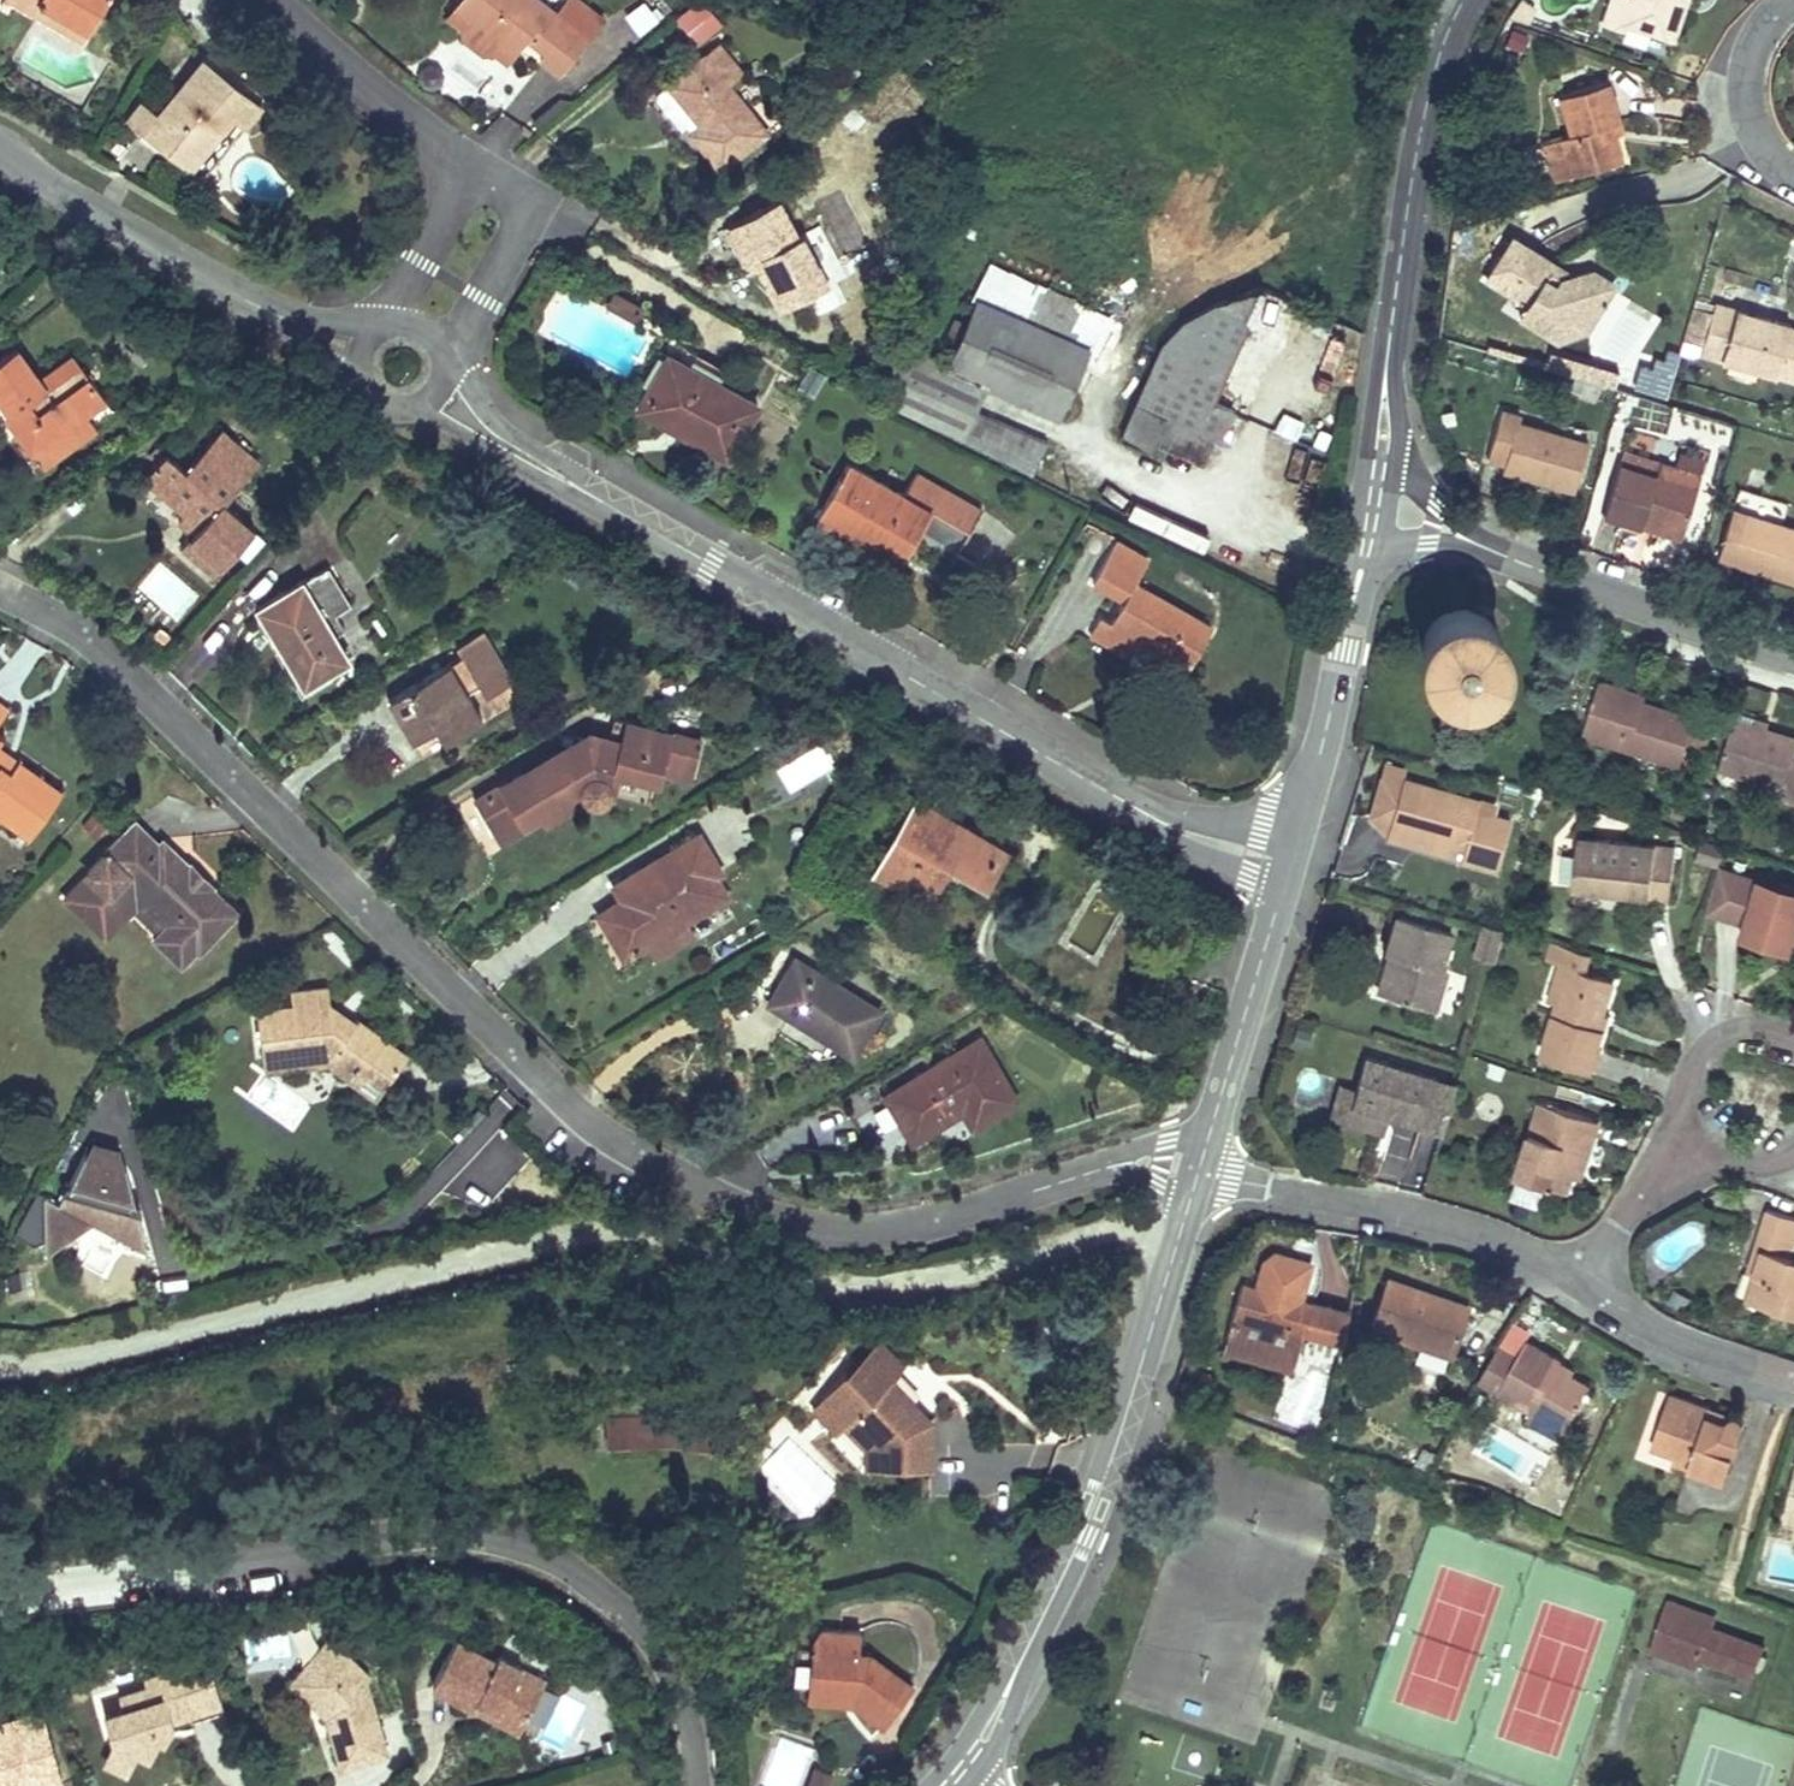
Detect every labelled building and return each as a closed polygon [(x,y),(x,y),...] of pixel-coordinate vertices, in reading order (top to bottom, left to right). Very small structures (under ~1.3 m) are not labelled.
[(35,12),(41,2),(90,31),(108,0),(14,0),(35,12)] [(453,7),(468,19),(462,27),(462,35),(485,52),(493,51),(500,43),(515,55),(528,38),(535,28),(553,42),(545,51),(540,58),(561,73),(603,20),(577,0),(563,0),(554,12),(539,0),(458,0),(453,7)] [(554,12),(563,0),(539,0),(554,12)] [(698,0),(696,0),(674,19),(695,43),(718,24),(698,0)] [(715,3),(728,9),(733,0),(717,0),(715,3)] [(1603,23),(1622,30),(1624,24),(1665,37),(1677,0),(1610,0),(1603,23)] [(1665,37),(1672,39),(1686,0),(1677,0),(1665,37)] [(90,31),(41,2),(35,12),(84,40),(90,31)] [(468,19),(453,7),(446,15),(462,27),(468,19)] [(553,42),(535,28),(528,38),(545,51),(553,42)] [(515,55),(500,43),(493,51),(508,63),(515,55)] [(720,169),(766,133),(728,85),(743,74),(719,44),(669,83),(669,84),(697,119),(700,117),(704,123),(692,133),(691,133),(720,169)] [(254,99),(204,59),(159,116),(143,103),(127,122),(184,167),(197,151),(202,155),(233,117),(244,126),(265,99),(258,94),(254,99)] [(1561,140),(1572,176),(1622,161),(1613,133),(1611,124),(1619,122),(1607,82),(1558,97),(1570,136),(1561,140)] [(697,119),(669,84),(659,93),(658,100),(682,130),(687,126),(692,133),(704,123),(700,117),(697,119)] [(1619,122),(1611,124),(1613,133),(1622,130),(1619,122)] [(1561,140),(1543,145),(1554,182),(1572,176),(1561,140)] [(197,151),(184,167),(190,171),(202,155),(197,151)] [(795,238),(776,200),(729,225),(749,263),(754,261),(763,256),(789,308),(828,288),(800,235),(795,238)] [(749,263),(729,225),(723,228),(743,267),(749,263)] [(1560,281),(1550,275),(1556,265),(1514,238),(1488,280),(1529,305),(1522,317),(1557,338),(1572,314),(1601,307),(1603,304),(1605,306),(1609,300),(1606,299),(1608,295),(1605,279),(1592,271),(1573,275),(1562,277),(1560,281)] [(789,308),(763,256),(754,261),(780,312),(789,308)] [(1573,275),(1556,265),(1550,275),(1560,281),(1562,277),(1573,275)] [(1102,315),(990,266),(975,300),(974,300),(965,322),(956,318),(947,338),(957,342),(946,365),(897,344),(886,402),(960,438),(1033,473),(1047,442),(975,411),(987,384),(1059,415),(1087,350),(1087,349),(1102,315)] [(1615,285),(1605,279),(1608,295),(1615,285)] [(1214,401),(1262,288),(1213,304),(1183,320),(1162,343),(1122,438),(1151,451),(1156,439),(1166,416),(1201,432),(1214,401)] [(615,294),(609,306),(634,320),(641,308),(615,294)] [(1700,350),(1713,307),(1695,302),(1683,345),(1700,350)] [(1714,304),(1713,307),(1700,350),(1699,353),(1793,381),(1793,330),(1789,328),(1790,325),(1714,304)] [(1601,307),(1572,314),(1557,338),(1586,332),(1601,307)] [(23,459),(32,452),(86,413),(105,400),(74,356),(46,377),(51,385),(45,389),(40,381),(16,348),(0,360),(0,397),(11,413),(6,417),(16,429),(6,436),(23,459)] [(696,353),(689,367),(719,383),(727,370),(696,353)] [(689,367),(668,355),(644,397),(684,420),(686,417),(694,422),(686,436),(727,459),(757,405),(719,383),(689,367)] [(1642,356),(1640,394),(1670,396),(1672,358),(1642,356)] [(826,374),(810,366),(797,389),(812,399),(826,374)] [(51,385),(46,377),(40,381),(45,389),(51,385)] [(1288,409),(1318,417),(1327,385),(1297,377),(1288,409)] [(684,420),(644,397),(637,409),(686,436),(694,422),(686,417),(684,420)] [(1236,410),(1214,401),(1201,432),(1166,416),(1156,439),(1203,460),(1214,436),(1223,440),(1236,410)] [(1504,461),(1502,469),(1574,489),(1588,441),(1517,421),(1519,414),(1500,409),(1487,456),(1504,461)] [(1295,439),(1303,420),(1281,411),(1273,430),(1295,439)] [(32,452),(42,467),(96,428),(86,413),(32,452)] [(184,513),(199,527),(192,534),(181,547),(213,576),(252,530),(222,504),(259,463),(222,430),(186,470),(166,453),(144,477),(184,513)] [(14,462),(0,441),(0,472),(14,462)] [(848,463),(816,518),(863,544),(869,534),(905,556),(930,511),(848,463)] [(1695,488),(1618,466),(1603,517),(1640,528),(1642,520),(1682,532),(1695,488)] [(1732,510),(1716,559),(1793,583),(1793,529),(1732,510)] [(199,527),(184,513),(178,520),(192,534),(199,527)] [(1682,532),(1642,520),(1640,528),(1680,540),(1682,532)] [(899,566),(905,556),(869,534),(863,544),(899,566)] [(1100,616),(1089,634),(1122,653),(1132,636),(1139,640),(1158,650),(1188,668),(1211,628),(1134,584),(1148,560),(1115,542),(1092,581),(1124,599),(1111,622),(1100,616)] [(258,607),(304,685),(348,658),(334,636),(345,630),(336,614),(351,605),(328,566),(302,581),(301,581),(258,607)] [(1425,663),(1433,675),(1446,684),(1460,688),(1475,685),(1488,677),(1497,665),(1500,650),(1498,635),(1490,623),(1477,614),(1463,610),(1448,613),(1435,621),(1426,633),(1423,648),(1425,663)] [(461,656),(388,699),(412,741),(435,727),(444,742),(482,720),(466,693),(479,686),(486,698),(510,684),(480,633),(456,647),(461,656)] [(1132,636),(1122,653),(1129,657),(1139,640),(1132,636)] [(1178,685),(1188,668),(1158,650),(1148,667),(1178,685)] [(1695,718),(1644,702),(1646,695),(1600,680),(1583,735),(1681,765),(1688,742),(1695,718)] [(1706,747),(1716,716),(1698,711),(1695,718),(1688,742),(1706,747)] [(1737,712),(1735,718),(1768,728),(1770,722),(1737,712)] [(1786,788),(1783,798),(1793,801),(1793,736),(1768,728),(1735,718),(1720,768),(1786,788)] [(701,742),(614,719),(608,739),(589,734),(583,753),(566,763),(559,751),(537,764),(540,770),(523,779),(520,774),(474,801),(499,842),(525,826),(523,823),(539,814),(543,820),(583,797),(583,798),(584,798),(584,799),(584,800),(585,800),(586,800),(586,801),(587,802),(588,803),(589,803),(590,803),(591,803),(592,804),(593,804),(594,804),(595,804),(596,804),(597,804),(598,804),(599,804),(600,803),(601,803),(602,803),(603,802),(604,801),(605,801),(606,800),(607,799),(608,798),(609,798),(609,796),(610,795),(610,794),(611,794),(611,793),(645,802),(651,778),(660,780),(663,769),(692,777),(701,742)] [(435,727),(412,741),(421,755),(444,742),(435,727)] [(583,753),(589,734),(559,751),(566,763),(583,753)] [(787,794),(835,769),(821,742),(773,767),(787,794)] [(0,749),(0,757),(3,759),(0,764),(0,767),(8,773),(17,761),(0,749)] [(30,836),(61,792),(17,761),(8,773),(0,767),(0,814),(30,836)] [(1371,821),(1386,836),(1403,778),(1405,771),(1387,766),(1371,821)] [(1386,837),(1496,870),(1511,819),(1476,809),(1479,800),(1403,778),(1386,836),(1386,837)] [(984,888),(1007,848),(915,795),(870,873),(925,904),(942,875),(960,886),(965,878),(984,888)] [(1690,799),(1677,795),(1670,814),(1684,818),(1690,799)] [(188,864),(162,839),(159,842),(136,819),(105,851),(106,852),(87,872),(88,873),(65,896),(95,926),(118,903),(129,913),(136,906),(143,897),(169,922),(161,930),(153,937),(181,964),(196,949),(199,952),(238,912),(212,887),(214,886),(190,863),(188,864)] [(720,872),(697,835),(621,880),(630,895),(620,900),(597,914),(622,956),(646,942),(683,921),(725,896),(714,876),(720,872)] [(1670,898),(1676,847),(1579,836),(1574,888),(1670,898)] [(1724,862),(1718,881),(1742,888),(1748,870),(1724,862)] [(1710,908),(1749,920),(1761,881),(1763,875),(1748,870),(1742,888),(1718,881),(1710,908)] [(630,895),(621,880),(612,886),(620,900),(630,895)] [(1171,901),(1177,890),(1161,881),(1155,891),(1171,901)] [(1761,881),(1749,920),(1745,934),(1790,948),(1792,939),(1793,940),(1793,891),(1761,881)] [(1178,904),(1184,894),(1177,890),(1171,901),(1178,904)] [(143,897),(136,906),(161,930),(169,922),(143,897)] [(118,903),(95,926),(106,936),(129,913),(118,903)] [(1451,933),(1396,916),(1385,952),(1389,954),(1398,957),(1387,993),(1434,1008),(1446,969),(1440,967),(1451,933)] [(683,921),(646,942),(655,958),(692,935),(683,921)] [(1474,951),(1479,952),(1488,922),(1483,921),(1474,951)] [(1541,1055),(1591,1071),(1604,1029),(1600,1028),(1604,1014),(1614,981),(1584,972),(1590,955),(1552,943),(1547,961),(1560,965),(1569,968),(1558,1003),(1541,1055)] [(1387,993),(1398,957),(1389,954),(1378,990),(1387,993)] [(853,1055),(880,1010),(795,959),(768,1004),(853,1055)] [(1558,1003),(1569,968),(1560,965),(1549,1001),(1558,1003)] [(329,1002),(327,987),(290,991),(292,1006),(256,1010),(262,1060),(293,1056),(294,1059),(327,1055),(352,1072),(355,1068),(384,1087),(406,1056),(356,1020),(348,1032),(332,1020),(329,1002)] [(356,1020),(329,1002),(332,1020),(348,1032),(356,1020)] [(1604,1014),(1600,1028),(1604,1029),(1609,1015),(1604,1014)] [(973,1123),(1012,1099),(977,1040),(933,1067),(935,1070),(890,1096),(887,1091),(849,1114),(868,1145),(905,1123),(913,1137),(963,1106),(973,1123)] [(327,1055),(294,1059),(293,1056),(262,1060),(263,1070),(326,1063),(376,1099),(384,1087),(355,1068),(352,1072),(327,1055)] [(1436,1078),(1365,1056),(1351,1104),(1386,1114),(1422,1124),(1436,1078)] [(1488,1075),(1502,1079),(1506,1066),(1492,1062),(1488,1075)] [(1455,1083),(1436,1078),(1422,1124),(1441,1130),(1455,1083)] [(519,1109),(494,1086),(489,1091),(513,1115),(519,1109)] [(1540,1102),(1518,1174),(1547,1183),(1569,1190),(1574,1173),(1577,1163),(1585,1166),(1586,1166),(1600,1121),(1540,1102)] [(1386,1114),(1351,1104),(1349,1113),(1383,1123),(1386,1114)] [(87,1229),(148,1260),(116,1153),(89,1144),(55,1206),(34,1194),(10,1236),(39,1251),(39,1257),(87,1229)] [(1585,1166),(1577,1163),(1574,1173),(1582,1176),(1585,1166)] [(1547,1183),(1518,1174),(1511,1196),(1540,1206),(1547,1183)] [(1793,1312),(1793,1257),(1793,1254),(1793,1218),(1767,1210),(1757,1245),(1763,1246),(1755,1273),(1747,1297),(1793,1312)] [(1763,1246),(1757,1245),(1748,1271),(1755,1273),(1763,1246)] [(1468,1305),(1388,1279),(1371,1327),(1451,1354),(1468,1305)] [(1341,1341),(1347,1313),(1241,1283),(1222,1350),(1292,1370),(1303,1331),(1341,1341)] [(1713,1310),(1696,1304),(1691,1321),(1707,1327),(1713,1310)] [(1518,1356),(1501,1347),(1483,1380),(1532,1407),(1568,1427),(1591,1384),(1571,1373),(1558,1366),(1561,1360),(1561,1359),(1527,1340),(1518,1356)] [(854,1382),(872,1364),(889,1381),(903,1367),(877,1342),(846,1374),(854,1382)] [(1561,1360),(1558,1366),(1571,1373),(1574,1367),(1561,1360)] [(889,1381),(872,1364),(854,1382),(846,1374),(819,1400),(845,1426),(866,1447),(867,1468),(930,1468),(930,1421),(889,1381)] [(1734,1415),(1731,1416),(1727,1422),(1710,1416),(1712,1409),(1671,1395),(1653,1445),(1677,1454),(1675,1460),(1726,1478),(1745,1426),(1746,1422),(1745,1419),(1743,1417),(1740,1415),(1737,1414),(1734,1415)] [(845,1426),(819,1400),(811,1409),(837,1434),(845,1426)] [(1563,1436),(1568,1427),(1532,1407),(1527,1416),(1563,1436)] [(1731,1416),(1712,1409),(1710,1416),(1727,1422),(1731,1416)] [(664,1419),(611,1421),(612,1445),(663,1442),(684,1445),(686,1421),(664,1419)] [(716,1426),(686,1421),(684,1445),(713,1449),(716,1426)] [(1785,1516),(1793,1518),(1793,1474),(1785,1516)] [(1676,1646),(1670,1634),(1680,1607),(1669,1603),(1652,1648),(1698,1664),(1701,1655),(1676,1646)] [(1710,1629),(1714,1619),(1680,1607),(1670,1634),(1676,1646),(1701,1655),(1755,1674),(1758,1666),(1762,1655),(1764,1649),(1710,1629)] [(912,1686),(869,1655),(858,1654),(860,1634),(821,1631),(813,1641),(813,1651),(821,1652),(819,1688),(848,1690),(852,1694),(848,1700),(884,1725),(912,1686)] [(324,1707),(340,1762),(386,1749),(366,1679),(370,1675),(347,1654),(330,1638),(299,1671),(327,1698),(329,1705),(324,1707)] [(477,1698),(523,1722),(545,1680),(498,1655),(495,1660),(469,1647),(456,1640),(432,1684),(473,1706),(477,1698)] [(848,1690),(819,1688),(821,1652),(813,1651),(809,1697),(848,1700),(852,1694),(848,1690)] [(188,1711),(221,1701),(207,1655),(156,1670),(158,1677),(145,1681),(148,1689),(119,1697),(123,1708),(104,1714),(113,1743),(119,1740),(136,1749),(147,1755),(156,1739),(153,1728),(156,1726),(173,1722),(171,1716),(188,1711)] [(299,1671),(291,1680),(324,1707),(329,1705),(327,1698),(299,1671)] [(477,1698),(473,1706),(519,1730),(523,1722),(477,1698)] [(188,1711),(191,1721),(223,1711),(221,1701),(188,1711)] [(54,1762),(39,1713),(0,1724),(0,1778),(54,1762)] [(113,1743),(104,1758),(125,1770),(136,1749),(119,1740),(113,1743)] [(59,1780),(54,1762),(0,1778),(0,1785),(38,1785),(59,1780)] [(831,1775),(816,1769),(812,1780),(827,1785),(831,1775)]
